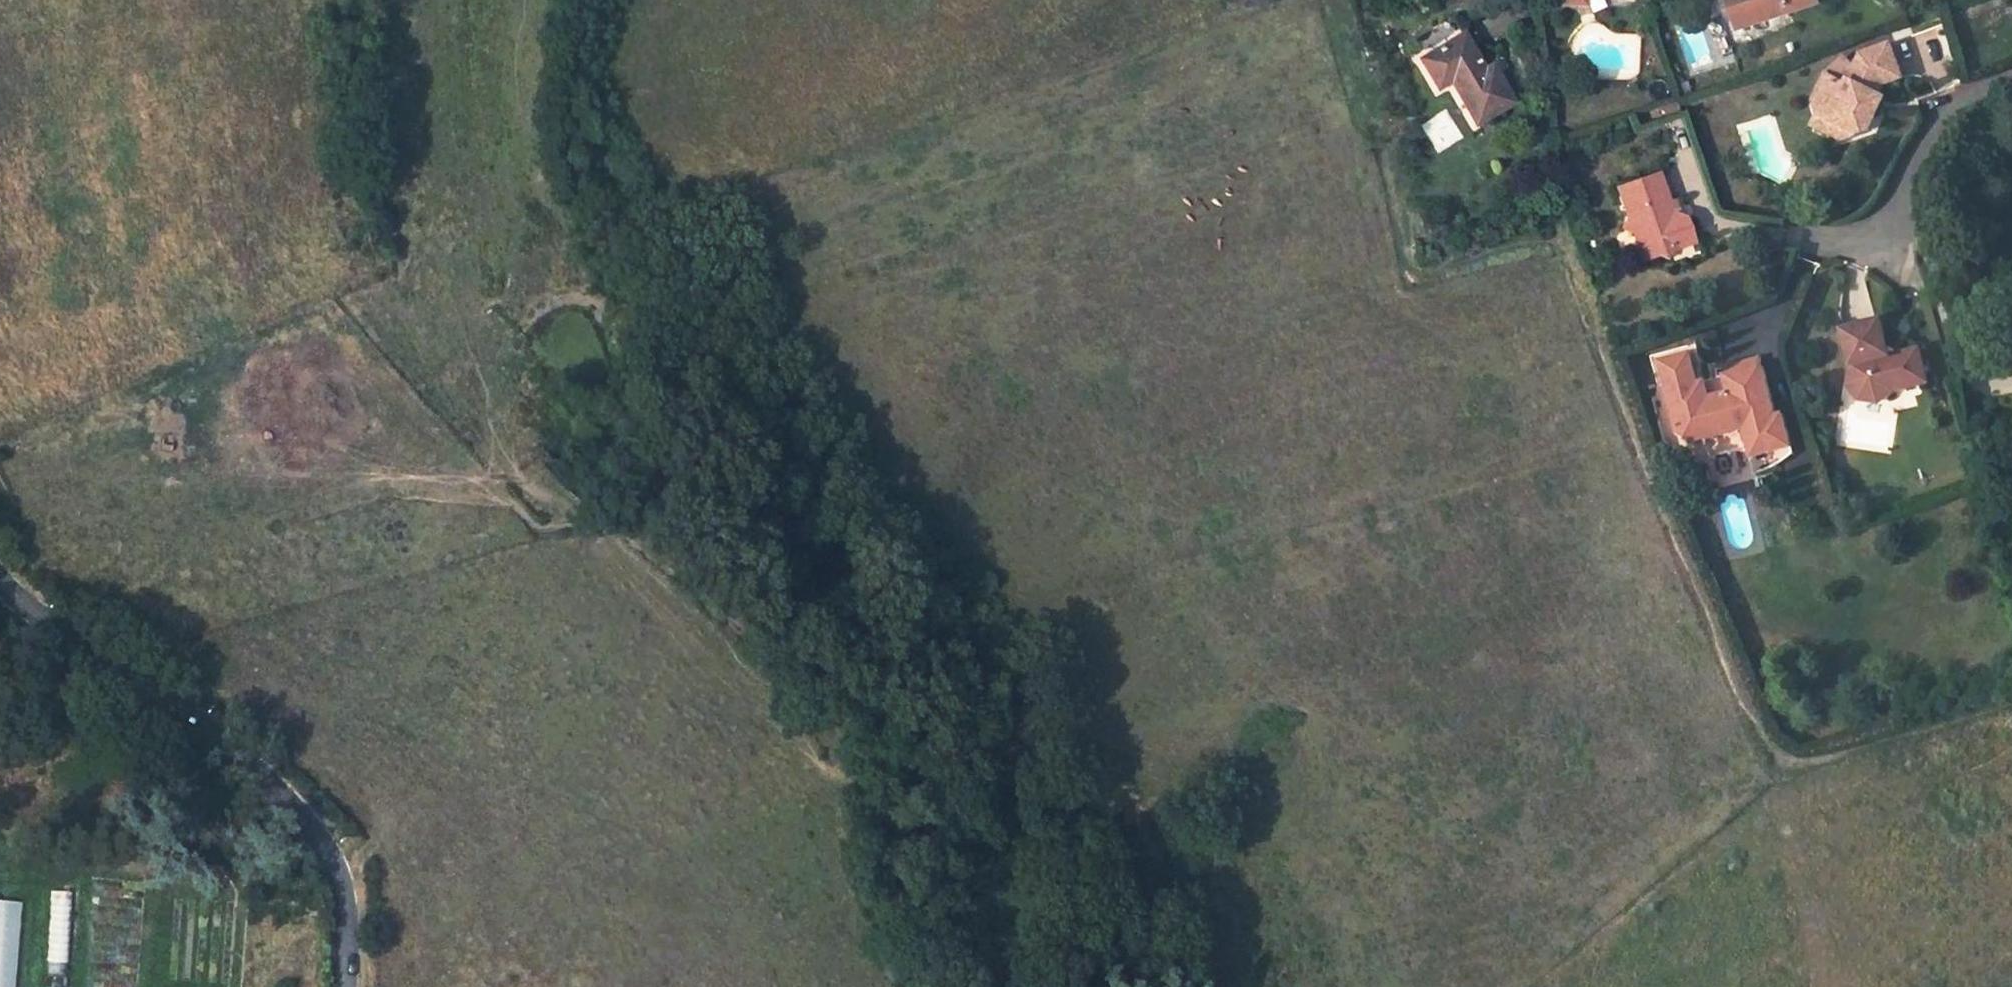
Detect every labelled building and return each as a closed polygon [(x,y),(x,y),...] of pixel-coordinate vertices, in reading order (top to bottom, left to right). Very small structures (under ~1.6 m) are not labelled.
[(1739,13),(1736,14),(1741,28),(1754,23),(1753,21),(1817,0),(1735,0),(1739,13)] [(1485,70),(1464,35),(1422,59),(1439,88),(1452,81),(1477,123),(1513,102),(1492,66),(1485,70)] [(1903,78),(1893,45),(1863,55),(1857,66),(1849,62),(1828,76),(1815,101),(1818,114),(1845,128),(1842,139),(1870,131),(1879,113),(1869,108),(1876,96),(1880,97),(1886,84),(1903,78)] [(1880,97),(1876,96),(1869,108),(1879,113),(1886,101),(1880,97)] [(1845,128),(1818,114),(1813,124),(1842,139),(1845,128)] [(1672,211),(1657,171),(1617,186),(1627,213),(1638,219),(1634,231),(1642,257),(1678,244),(1676,238),(1690,234),(1684,216),(1672,211)] [(1690,234),(1676,238),(1678,244),(1692,239),(1690,234)] [(1883,322),(1844,329),(1851,365),(1849,382),(1860,397),(1878,400),(1888,392),(1926,383),(1919,352),(1898,356),(1888,349),(1883,322)] [(1768,450),(1791,444),(1783,412),(1776,414),(1764,363),(1762,364),(1726,372),(1698,379),(1690,351),(1658,359),(1677,434),(1689,442),(1743,429),(1755,470),(1772,464),(1768,450)] [(1759,356),(1723,365),(1726,372),(1762,364),(1759,356)] [(1792,450),(1791,444),(1768,450),(1772,464),(1775,462),(1784,457),(1792,450)] [(66,949),(66,893),(49,893),(48,949),(66,949)] [(16,902),(0,901),(0,986),(12,986),(16,902)]
